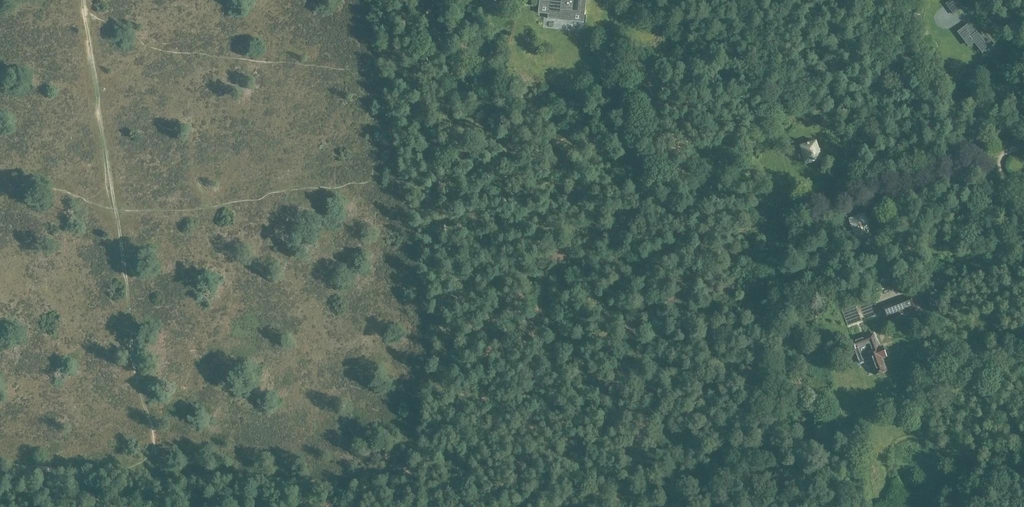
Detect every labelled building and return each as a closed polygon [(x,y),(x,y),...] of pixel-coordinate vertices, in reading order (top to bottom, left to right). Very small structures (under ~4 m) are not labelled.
[(540,3),(555,5),(554,15),(570,17),(570,14),(579,15),(581,0),(540,0),(540,3)] [(955,13),(964,6),(958,0),(952,0),(948,4),(955,13)] [(976,28),(969,33),(984,53),(993,45),(986,35),(983,38),(976,28)] [(801,146),(806,163),(820,159),(819,154),(818,147),(817,148),(816,142),(801,146)] [(863,216),(849,221),(856,242),(871,237),(863,216)] [(912,295),(880,307),(885,319),(896,315),(905,312),(917,307),(912,295)] [(873,332),(851,340),(854,349),(877,341),(873,332)] [(883,348),(867,354),(875,377),(882,374),(883,375),(888,373),(882,355),(884,354),(883,348)]
